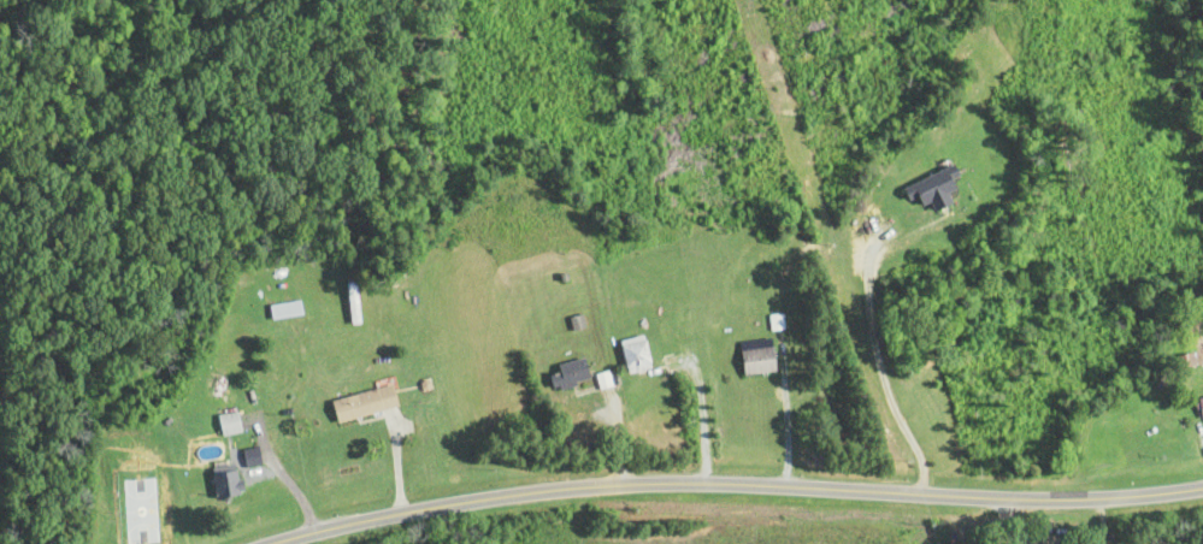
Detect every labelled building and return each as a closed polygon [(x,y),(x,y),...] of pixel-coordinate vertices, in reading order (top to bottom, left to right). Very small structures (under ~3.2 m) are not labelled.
[(937,214),(952,207),(948,198),(961,191),(955,179),(962,175),(958,165),(909,188),(919,210),(932,204),(937,214)] [(347,284),(348,326),(361,325),(360,283),(347,284)] [(272,320),(304,317),(302,302),(270,306),(272,320)] [(654,367),(645,335),(619,343),(628,375),(654,367)] [(745,376),(779,372),(776,347),(742,351),(745,376)] [(593,383),(588,360),(550,369),(556,392),(593,383)] [(597,375),(598,389),(611,388),(610,374),(597,375)] [(339,424),(401,409),(396,386),(334,401),(339,424)] [(244,433),(239,405),(218,409),(224,436),(244,433)] [(213,469),(216,501),(244,498),(242,466),(213,469)]
